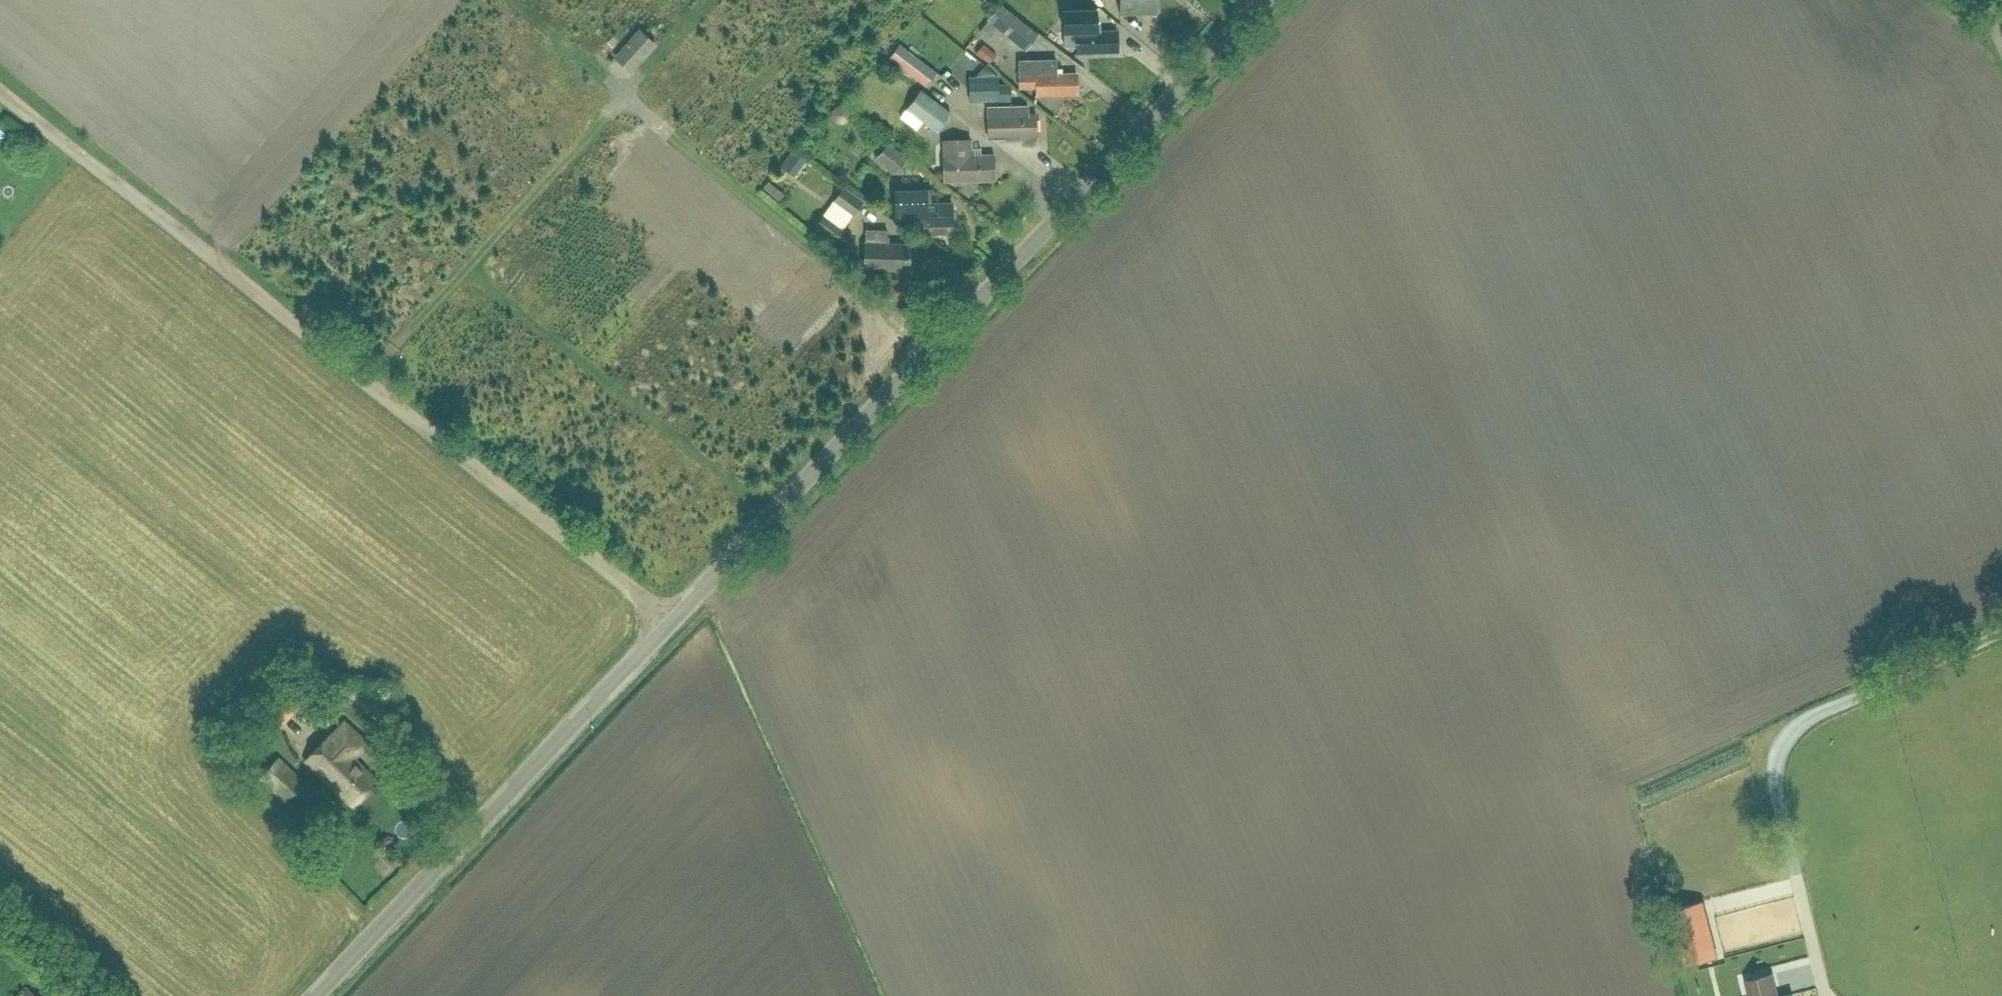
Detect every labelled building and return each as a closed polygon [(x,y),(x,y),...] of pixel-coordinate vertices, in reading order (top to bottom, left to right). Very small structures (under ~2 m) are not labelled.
[(1120,11),(1155,10),(1154,0),(1120,0),(1120,11)] [(987,18),(1026,49),(1038,33),(1000,2),(987,18)] [(1096,8),(1063,9),(1064,46),(1076,45),(1076,52),(1117,51),(1116,29),(1096,30),(1096,8)] [(639,28),(614,56),(632,72),(657,44),(639,28)] [(888,57),(926,85),(936,71),(899,43),(888,57)] [(983,43),(974,52),(989,64),(997,54),(983,43)] [(1055,59),(1018,59),(1019,86),(1035,86),(1035,93),(1076,93),(1076,71),(1056,72),(1055,59)] [(998,85),(997,77),(969,78),(970,102),(1010,100),(1009,84),(998,85)] [(918,89),(904,108),(935,131),(949,111),(918,89)] [(1027,106),(987,107),(988,134),(1020,133),(1021,145),(1036,145),(1035,115),(1028,115),(1027,106)] [(970,138),(943,139),(944,180),(995,179),(994,153),(979,153),(979,147),(970,147),(970,138)] [(909,157),(891,142),(876,160),(894,175),(909,157)] [(863,200),(843,186),(833,200),(853,214),(863,200)] [(950,227),(950,224),(952,224),(952,202),(931,202),(931,188),(894,189),(895,217),(910,217),(910,225),(929,224),(929,228),(932,232),(947,232),(950,227)] [(834,238),(841,228),(822,214),(815,225),(834,238)] [(865,228),(864,267),(908,268),(909,243),(886,242),(887,228),(865,228)] [(284,689),(264,709),(279,723),(298,703),(284,689)] [(376,780),(353,757),(367,743),(344,720),(331,734),(330,733),(305,759),(340,793),(343,790),(356,801),(376,780)] [(259,776),(285,801),(304,780),(278,756),(259,776)] [(301,814),(289,803),(275,817),(287,828),(301,814)] [(1670,909),(1685,965),(1717,956),(1702,900),(1670,909)] [(1775,959),(1778,983),(1797,981),(1794,956),(1775,959)] [(1773,990),(1775,989),(1771,973),(1746,980),(1750,995),(1775,995),(1773,990)] [(28,988),(20,995),(36,995),(28,988)]
